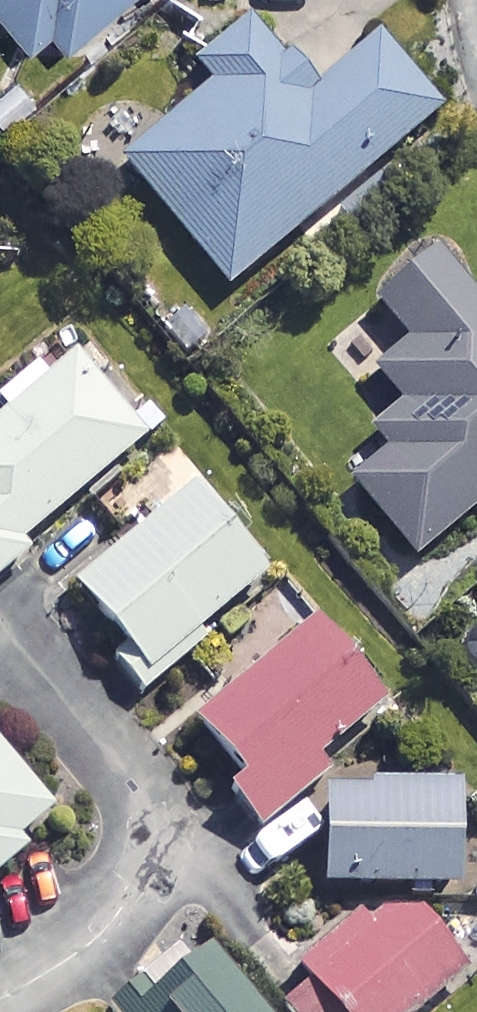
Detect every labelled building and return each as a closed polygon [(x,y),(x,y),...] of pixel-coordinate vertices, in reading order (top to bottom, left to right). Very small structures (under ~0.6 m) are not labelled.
[(44,69),(127,0),(0,0),(0,15),(44,69)] [(314,103),(250,28),(197,72),(214,91),(123,167),(229,295),(441,119),(381,47),(314,103)] [(444,261),(379,316),(411,353),(377,381),(405,414),(375,439),(391,459),(352,491),(421,573),(476,526),(476,301),(444,261)] [(83,359),(0,427),(0,586),(31,560),(22,550),(152,443),(83,359)] [(268,582),(195,495),(77,594),(123,650),(112,659),(145,697),(203,649),(197,641),(268,582)] [(384,714),(316,630),(197,726),(244,784),(230,795),(262,834),(328,782),(317,768),(384,714)] [(0,756),(0,882),(62,831),(0,756)] [(462,788),(325,792),(328,895),(466,890),(462,788)] [(415,916),(341,931),(268,991),(285,1011),(428,1011),(468,979),(415,916)] [(215,960),(152,1011),(257,1011),(215,960)]
